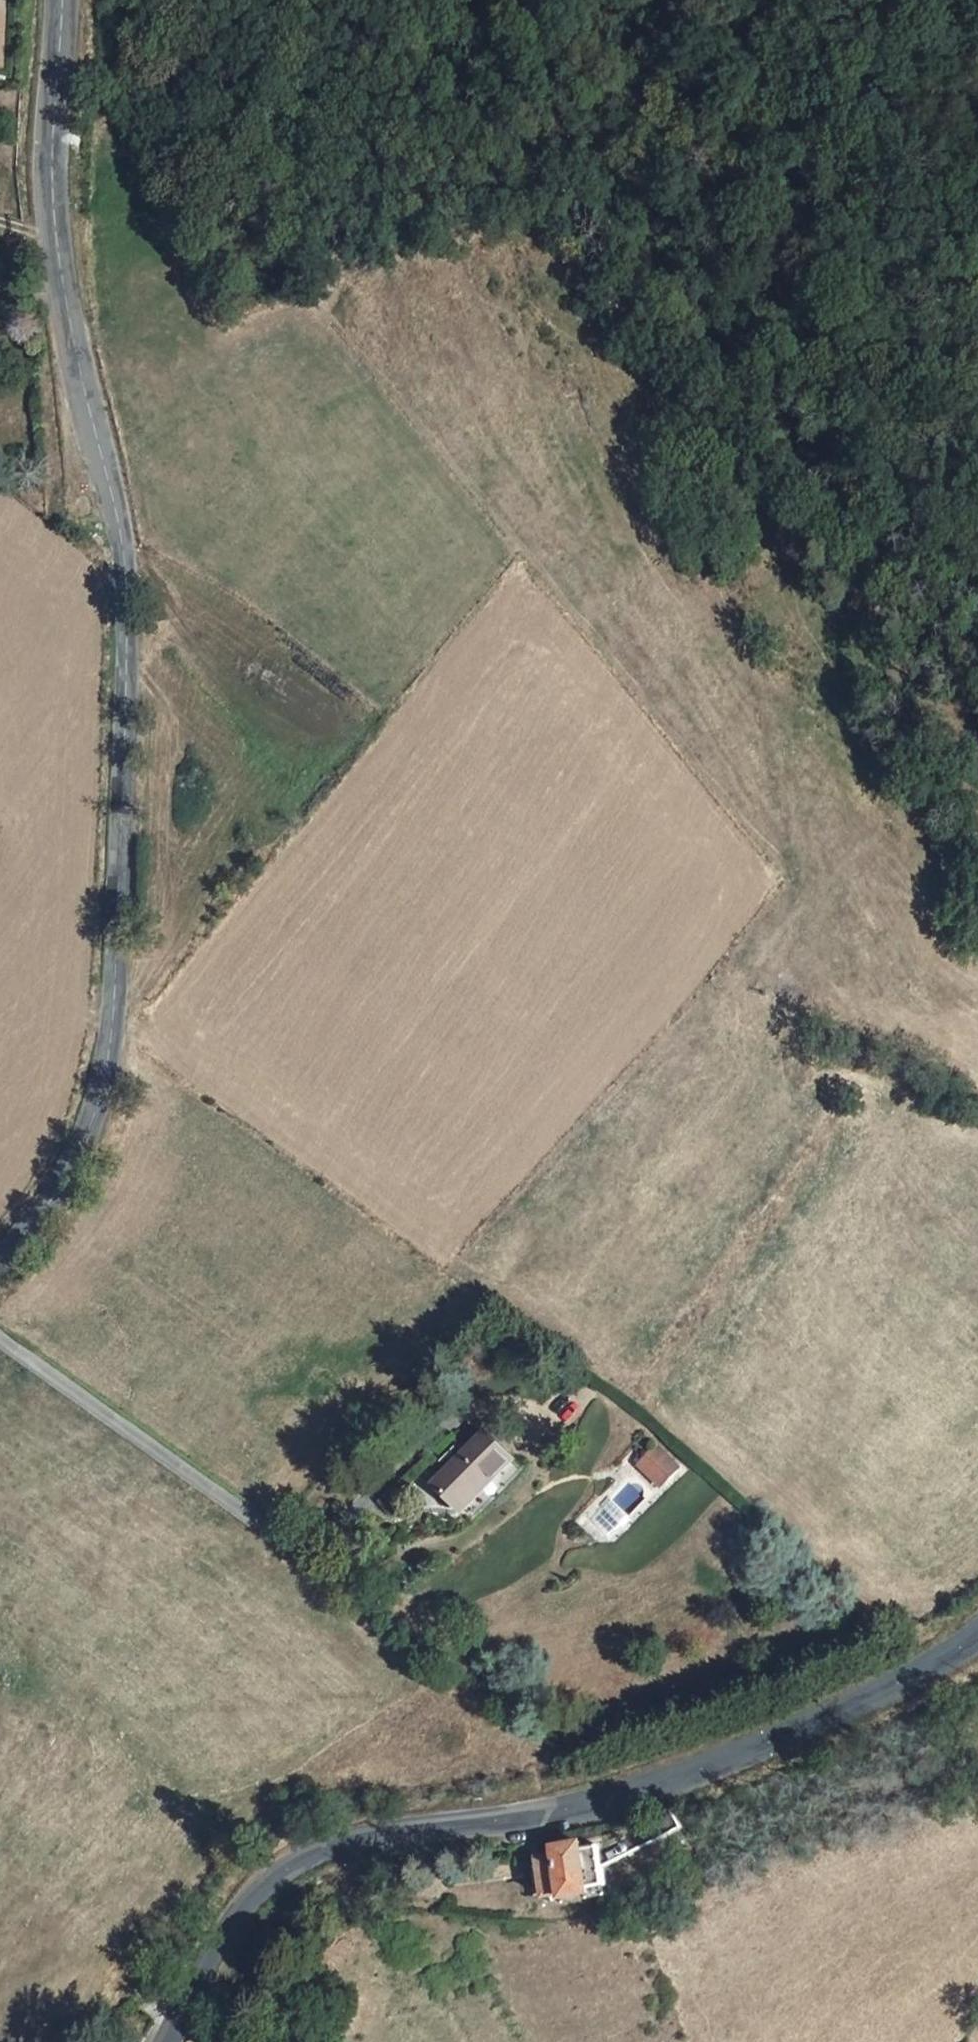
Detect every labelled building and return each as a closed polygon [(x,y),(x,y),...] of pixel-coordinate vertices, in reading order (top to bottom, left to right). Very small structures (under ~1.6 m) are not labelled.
[(487,1431),(437,1478),(459,1504),(490,1478),(488,1472),(509,1455),(487,1431)] [(675,1458),(652,1439),(635,1459),(658,1479),(675,1458)] [(538,1858),(541,1902),(553,1901),(555,1909),(588,1904),(587,1891),(596,1890),(591,1849),(576,1851),(575,1845),(551,1848),(551,1857),(538,1858)]
